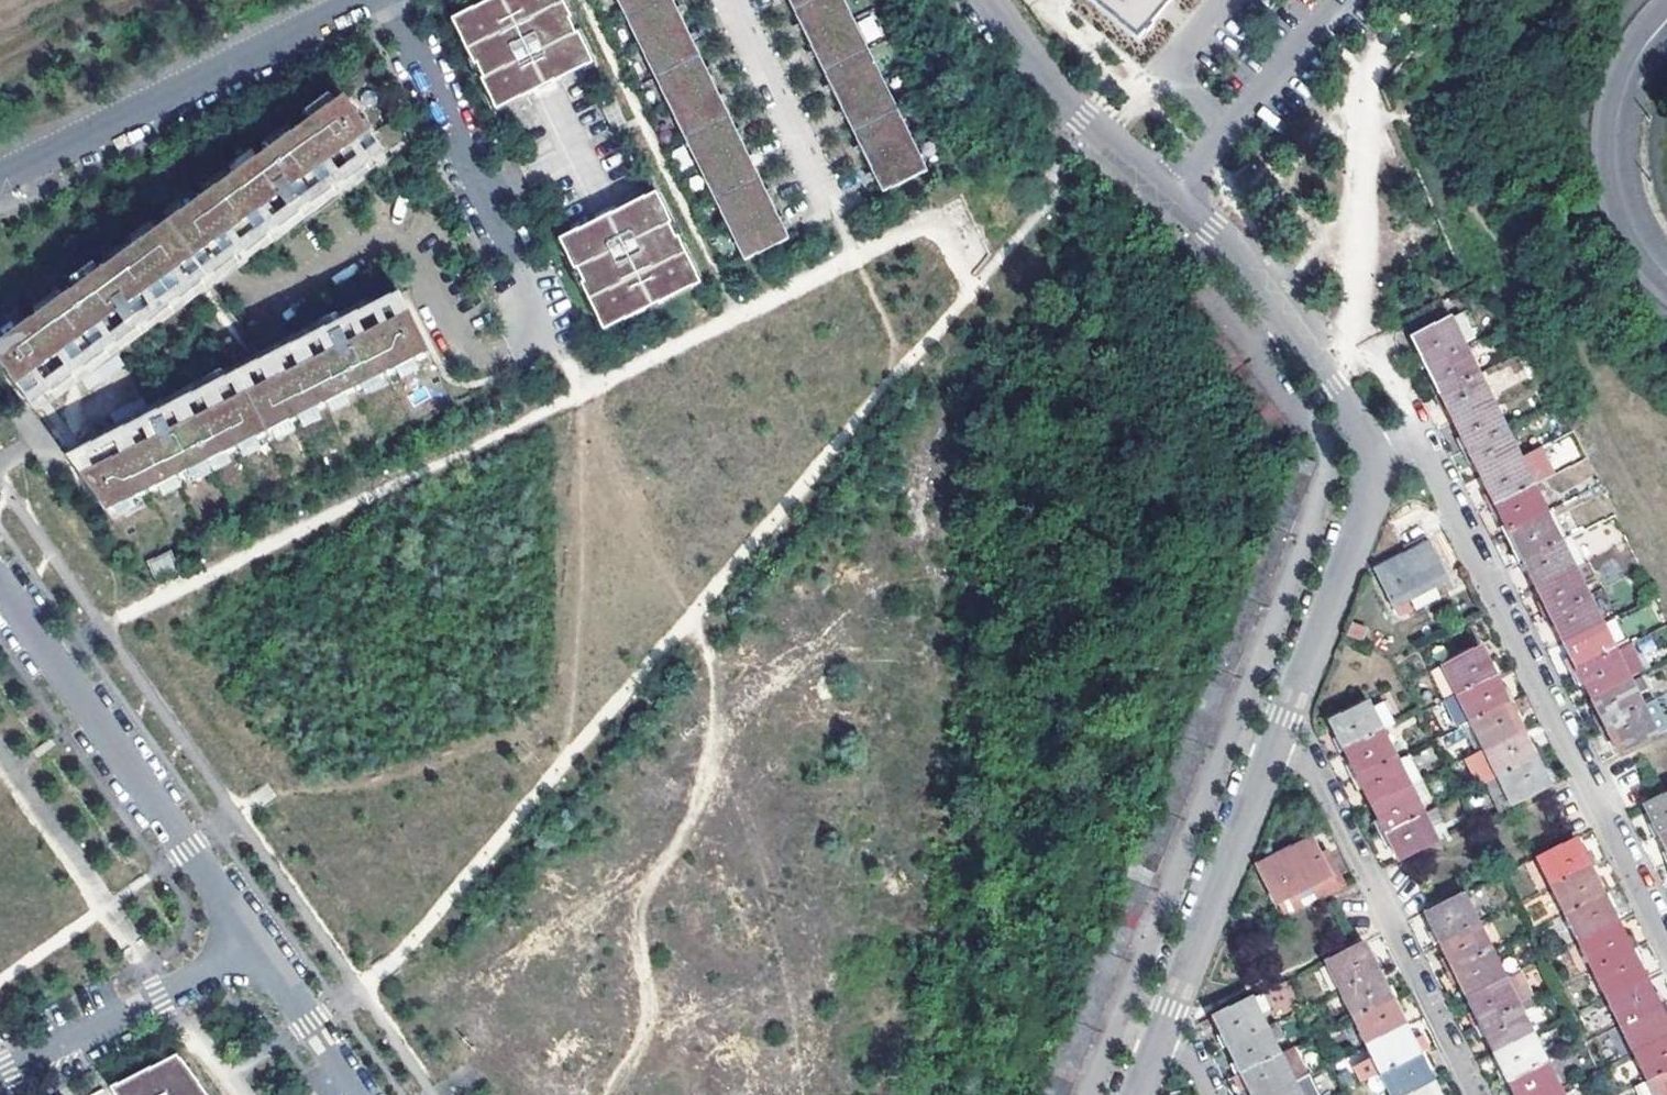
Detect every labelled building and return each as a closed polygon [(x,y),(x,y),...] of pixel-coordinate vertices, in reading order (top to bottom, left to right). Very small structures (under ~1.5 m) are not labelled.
[(467,50),(481,80),(489,76),(503,105),(584,65),(569,36),(577,32),(563,3),(555,7),(552,0),(495,0),(460,17),(474,46),(467,50)] [(744,261),(789,239),(672,0),(617,0),(744,261)] [(883,193),(927,171),(844,0),(788,0),(883,193)] [(1136,39),(1164,6),(1169,0),(1090,0),(1136,39)] [(874,12),(857,20),(867,41),(883,34),(874,12)] [(460,17),(453,21),(467,50),(474,46),(460,17)] [(577,32),(569,36),(584,65),(592,61),(577,32)] [(489,76),(481,80),(495,109),(503,105),(489,76)] [(20,386),(120,313),(128,324),(140,317),(132,305),(283,198),(291,209),(303,201),(295,189),(374,133),(348,96),(0,344),(0,358),(20,386)] [(120,313),(20,386),(33,404),(387,151),(374,133),(295,189),(303,201),(291,209),(283,198),(132,305),(140,317),(128,324),(120,313)] [(656,193),(648,197),(663,226),(671,222),(656,193)] [(648,197),(568,237),(582,266),(574,270),(589,301),(597,297),(611,326),(692,286),(678,257),(686,253),(671,222),(663,226),(648,197)] [(568,237),(560,241),(574,270),(582,266),(568,237)] [(686,253),(678,257),(692,286),(700,282),(686,253)] [(70,456),(83,474),(161,437),(155,424),(177,413),(183,426),(339,349),(332,336),(345,330),(351,343),(412,312),(403,292),(70,456)] [(597,297),(589,301),(603,329),(611,326),(597,297)] [(83,474),(110,512),(433,353),(412,312),(351,343),(345,330),(332,336),(339,349),(183,426),(177,413),(155,424),(161,437),(83,474)] [(1460,313),(1450,318),(1462,341),(1471,337),(1460,313)] [(1421,351),(1428,366),(1465,348),(1462,341),(1450,318),(1414,335),(1421,351)] [(1196,345),(1205,357),(1227,341),(1219,329),(1196,345)] [(1205,357),(1213,369),(1236,354),(1227,341),(1205,357)] [(1436,380),(1442,394),(1479,375),(1465,348),(1428,366),(1436,380)] [(1236,354),(1213,369),(1223,383),(1246,368),(1236,354)] [(1246,368),(1223,383),(1232,396),(1254,380),(1246,368)] [(1450,409),(1456,421),(1493,403),(1479,375),(1442,394),(1450,409)] [(1232,396),(1240,407),(1262,391),(1254,380),(1232,396)] [(1262,391),(1240,407),(1248,418),(1270,403),(1262,391)] [(1248,418),(1257,430),(1278,415),(1270,403),(1248,418)] [(1463,436),(1471,452),(1508,434),(1493,403),(1456,421),(1463,436)] [(1278,415),(1257,430),(1266,443),(1287,429),(1278,415)] [(1508,434),(1471,452),(1479,467),(1484,479),(1521,461),(1508,434)] [(1521,461),(1534,487),(1554,478),(1541,451),(1521,461)] [(1287,459),(1283,470),(1309,480),(1315,465),(1285,453),(1284,457),(1287,459)] [(1491,493),(1498,506),(1534,487),(1521,461),(1484,479),(1491,493)] [(1283,470),(1277,485),(1303,495),(1309,480),(1283,470)] [(1277,485),(1272,498),(1298,509),(1303,495),(1277,485)] [(1505,521),(1511,533),(1548,515),(1534,487),(1498,506),(1505,521)] [(1525,562),(1562,543),(1548,515),(1511,533),(1519,549),(1525,562)] [(1532,575),(1538,588),(1575,570),(1562,543),(1525,562),(1532,575)] [(1447,581),(1429,544),(1377,571),(1394,607),(1447,581)] [(150,564),(156,574),(174,564),(169,554),(150,564)] [(1575,570),(1589,599),(1607,590),(1592,561),(1575,570)] [(1547,605),(1553,617),(1589,599),(1575,570),(1538,588),(1547,605)] [(1559,630),(1567,645),(1603,627),(1589,599),(1553,617),(1559,630)] [(1574,661),(1580,673),(1617,655),(1603,627),(1567,645),(1574,661)] [(1242,651),(1216,641),(1210,657),(1236,667),(1242,651)] [(1587,687),(1593,699),(1630,681),(1645,674),(1631,647),(1617,655),(1580,673),(1587,687)] [(1444,667),(1459,698),(1497,680),(1490,667),(1482,649),(1444,667)] [(1236,667),(1210,657),(1205,669),(1231,679),(1236,667)] [(1429,675),(1444,705),(1459,698),(1444,667),(1429,675)] [(1457,733),(1466,728),(1510,707),(1503,693),(1497,680),(1459,698),(1444,705),(1457,733)] [(1600,712),(1606,726),(1643,708),(1638,698),(1633,687),(1630,681),(1593,699),(1600,712)] [(1641,683),(1633,687),(1638,698),(1646,694),(1641,683)] [(1658,737),(1666,733),(1666,718),(1658,701),(1643,708),(1606,726),(1614,741),(1621,755),(1658,737)] [(1339,739),(1346,753),(1385,734),(1369,704),(1331,722),(1339,739)] [(1466,728),(1479,755),(1523,733),(1517,720),(1510,707),(1466,728)] [(1490,784),(1499,779),(1537,760),(1530,745),(1523,733),(1479,755),(1466,761),(1480,789),(1490,784)] [(1353,769),(1359,780),(1398,762),(1385,734),(1346,753),(1353,769)] [(1365,793),(1372,807),(1425,781),(1412,755),(1398,762),(1359,780),(1365,793)] [(1499,779),(1490,784),(1504,813),(1552,790),(1545,777),(1537,760),(1499,779)] [(1192,780),(1166,770),(1161,783),(1186,794),(1192,780)] [(1379,822),(1386,835),(1425,816),(1439,809),(1425,781),(1372,807),(1379,822)] [(1186,794),(1161,783),(1155,798),(1181,808),(1186,794)] [(1661,836),(1666,833),(1666,795),(1646,806),(1654,821),(1661,836)] [(1181,808),(1155,798),(1150,811),(1176,822),(1181,808)] [(1176,822),(1150,811),(1144,825),(1170,835),(1176,822)] [(1396,854),(1401,864),(1439,845),(1425,816),(1386,835),(1396,854)] [(1170,835),(1144,825),(1139,839),(1165,849),(1170,835)] [(1139,839),(1134,852),(1160,863),(1165,849),(1139,839)] [(1539,859),(1553,889),(1591,870),(1585,858),(1576,840),(1539,859)] [(1284,921),(1317,905),(1339,894),(1314,843),(1258,870),(1276,906),(1277,905),(1284,921)] [(1160,863),(1134,852),(1127,868),(1154,878),(1160,863)] [(1553,889),(1566,917),(1605,898),(1598,885),(1591,870),(1553,889)] [(1149,890),(1123,880),(1118,893),(1144,903),(1149,890)] [(1144,903),(1118,893),(1112,908),(1138,918),(1144,903)] [(1433,929),(1440,944),(1478,926),(1464,896),(1425,915),(1433,929)] [(1566,917),(1580,944),(1618,925),(1611,911),(1605,898),(1566,917)] [(1138,918),(1112,908),(1106,924),(1132,934),(1138,918)] [(1580,944),(1592,970),(1631,951),(1625,939),(1618,925),(1580,944)] [(1447,959),(1454,972),(1492,953),(1478,926),(1440,944),(1447,959)] [(1325,965),(1340,994),(1378,975),(1371,961),(1364,945),(1325,965)] [(1121,961),(1096,951),(1090,965),(1116,975),(1121,961)] [(1592,970),(1606,999),(1645,979),(1637,964),(1631,951),(1592,970)] [(1460,985),(1467,999),(1506,981),(1492,953),(1454,972),(1460,985)] [(1116,975),(1090,965),(1084,979),(1110,989),(1116,975)] [(1506,981),(1467,999),(1473,1012),(1480,1026),(1518,1006),(1532,1000),(1519,974),(1506,981)] [(1378,975),(1340,994),(1353,1022),(1392,1002),(1384,987),(1378,975)] [(1110,989),(1084,979),(1079,994),(1105,1003),(1110,989)] [(1606,999),(1621,1027),(1659,1008),(1651,991),(1645,979),(1606,999)] [(711,1052),(759,1029),(743,996),(696,1020),(711,1052)] [(1251,1001),(1260,1018),(1270,1013),(1262,996),(1251,1001)] [(1251,1001),(1213,1020),(1223,1042),(1218,1044),(1222,1052),(1227,1049),(1266,1031),(1260,1018),(1251,1001)] [(1392,1002),(1353,1022),(1367,1049),(1405,1031),(1398,1016),(1392,1002)] [(1489,1042),(1494,1054),(1532,1035),(1518,1006),(1480,1026),(1489,1042)] [(1634,1054),(1666,1038),(1666,1024),(1665,1020),(1659,1008),(1621,1027),(1634,1054)] [(1276,1025),(1266,1031),(1274,1047),(1284,1042),(1276,1025)] [(1266,1031),(1227,1049),(1235,1064),(1229,1066),(1235,1080),(1279,1058),(1274,1047),(1266,1031)] [(1373,1062),(1380,1076),(1418,1056),(1412,1043),(1405,1031),(1367,1049),(1373,1062)] [(1532,1035),(1494,1054),(1502,1070),(1509,1083),(1546,1064),(1532,1035)] [(1634,1054),(1647,1082),(1666,1072),(1666,1038),(1634,1054)] [(1293,1051),(1279,1058),(1293,1086),(1307,1079),(1293,1051)] [(119,1084),(125,1094),(207,1094),(182,1059),(180,1060),(178,1055),(119,1084)] [(1380,1076),(1389,1094),(1411,1094),(1432,1085),(1424,1069),(1418,1056),(1380,1076)] [(1235,1080),(1240,1088),(1245,1085),(1250,1094),(1275,1094),(1293,1086),(1279,1058),(1235,1080)] [(1373,1062),(1348,1075),(1355,1088),(1380,1076),(1373,1062)] [(1560,1091),(1546,1064),(1509,1083),(1515,1094),(1552,1094),(1560,1091)] [(1634,1094),(1666,1094),(1666,1072),(1647,1082),(1632,1089),(1634,1094)] [(1307,1079),(1293,1086),(1297,1094),(1318,1094),(1310,1078),(1307,1079)] [(1045,1079),(1040,1094),(1044,1094),(1069,1094),(1072,1090),(1045,1079)] [(111,1088),(115,1094),(125,1094),(119,1084),(111,1088)] [(1432,1085),(1411,1094),(1437,1094),(1432,1085)] [(782,1094),(804,1094),(800,1086),(782,1094)] [(1275,1094),(1297,1094),(1293,1086),(1275,1094)]
